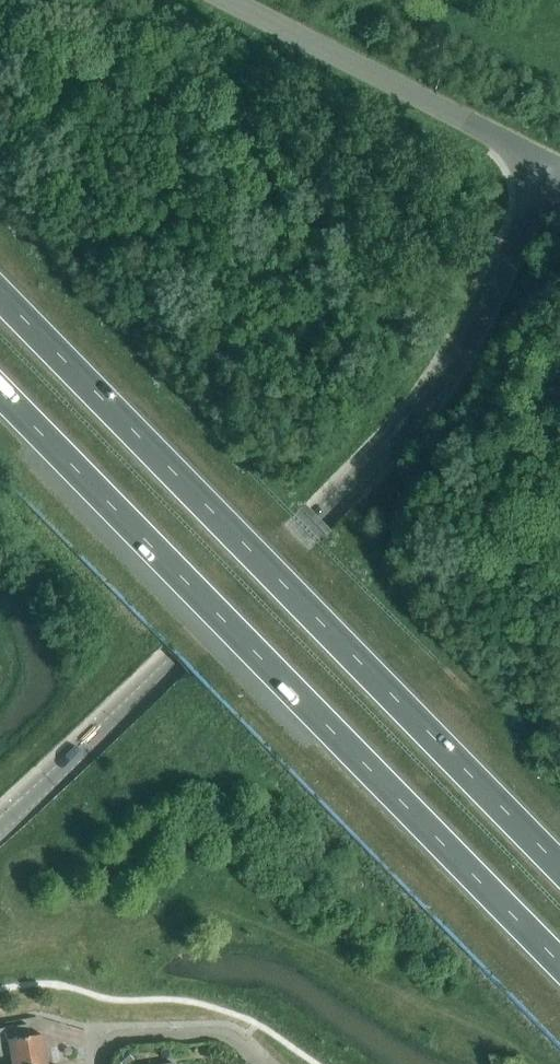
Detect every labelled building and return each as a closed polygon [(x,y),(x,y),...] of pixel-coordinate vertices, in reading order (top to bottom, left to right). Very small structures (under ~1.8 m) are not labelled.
[(43,1035),(31,1036),(29,1024),(0,1029),(0,1056),(11,1055),(12,1063),(48,1063),(43,1035)] [(118,1060),(122,1063),(127,1063),(134,1058),(128,1051),(118,1060)]
